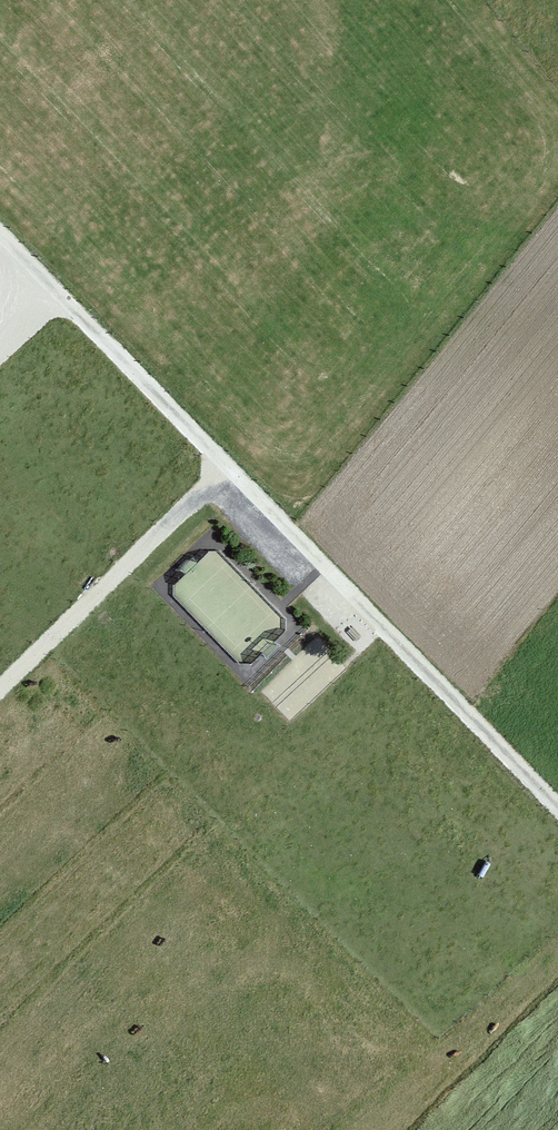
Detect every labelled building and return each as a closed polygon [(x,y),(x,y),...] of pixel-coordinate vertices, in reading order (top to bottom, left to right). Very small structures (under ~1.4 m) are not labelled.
[(172,587),(245,662),(290,618),(216,543),(172,587)]
